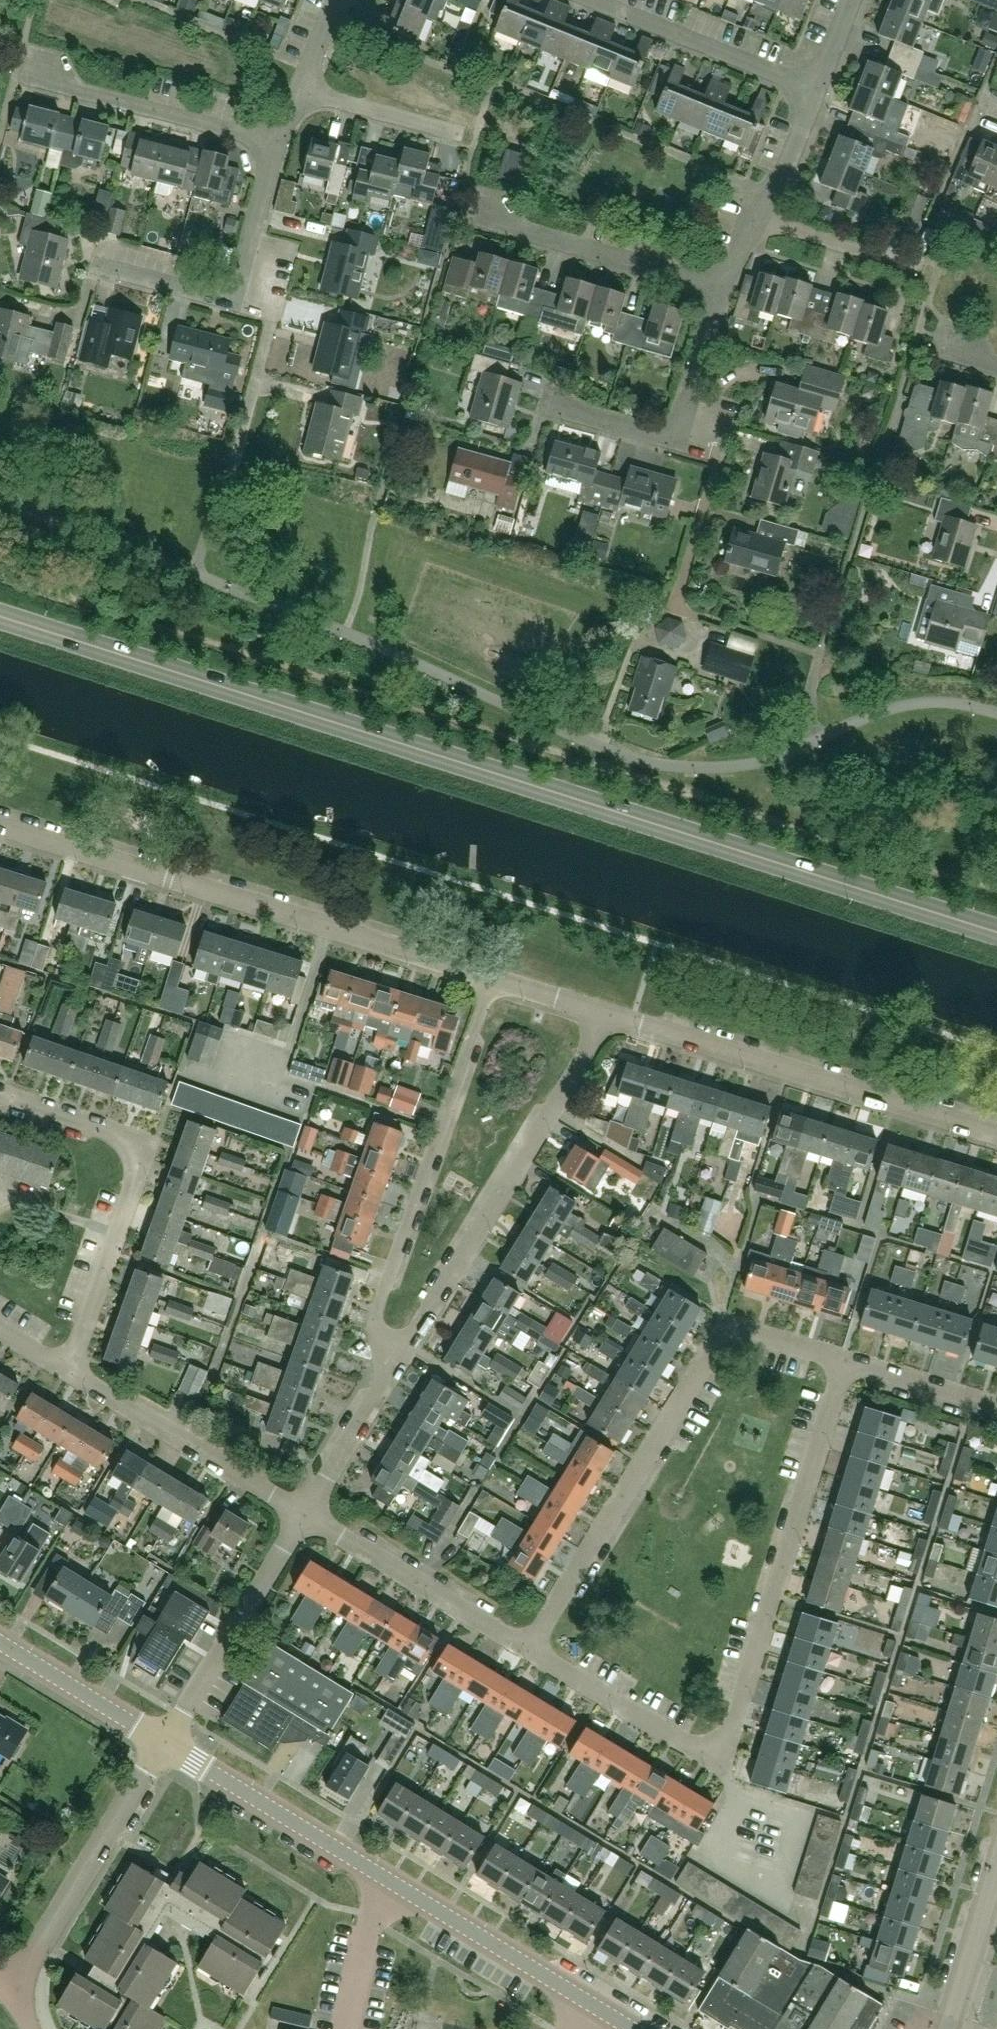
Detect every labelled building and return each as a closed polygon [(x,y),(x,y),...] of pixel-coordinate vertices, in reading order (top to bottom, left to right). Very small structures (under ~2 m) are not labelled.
[(260,0),(284,10),(287,0),(260,0)] [(397,6),(427,18),(436,22),(440,12),(444,10),(448,0),(400,0),(397,6)] [(502,17),(496,31),(519,41),(531,11),(518,6),(520,0),(509,0),(508,2),(504,0),(495,0),(490,12),(502,17)] [(561,3),(554,0),(551,0),(544,17),(531,11),(519,41),(542,50),(561,3)] [(755,1),(778,10),(782,0),(755,0),(755,1)] [(778,10),(801,20),(809,0),(782,0),(778,10)] [(922,25),(928,10),(939,14),(944,0),(892,0),(888,11),(922,25)] [(996,10),(996,0),(972,0),(996,10)] [(571,7),(561,3),(542,50),(565,59),(577,30),(563,25),(571,7)] [(427,18),(397,6),(392,19),(374,12),(370,22),(417,41),(427,18)] [(890,55),(918,66),(921,59),(924,53),(913,49),(922,25),(888,11),(878,35),(895,42),(890,55)] [(348,22),(357,26),(361,16),(352,13),(348,22)] [(588,69),(607,22),(597,18),(590,35),(577,30),(565,59),(588,69)] [(610,78),(622,49),(609,43),(616,25),(607,22),(588,69),(610,78)] [(463,44),(467,35),(458,31),(454,40),(463,44)] [(622,49),(610,78),(634,87),(653,40),(643,36),(636,54),(622,49)] [(970,72),(983,77),(992,56),(979,51),(970,72)] [(913,79),(918,66),(890,55),(885,68),(868,61),(859,86),(893,99),(903,75),(913,79)] [(680,121),(691,92),(678,86),(685,69),(675,65),(674,69),(664,92),(656,112),(680,121)] [(918,67),(913,79),(927,85),(932,71),(918,67)] [(702,131),(721,84),(712,80),(705,97),(691,92),(680,121),(702,131)] [(721,84),(702,131),(725,140),(737,110),(724,105),(731,87),(721,84)] [(893,99),(859,86),(849,110),(866,117),(861,130),(906,147),(910,138),(897,133),(903,118),(888,112),(893,99)] [(741,156),(752,161),(766,127),(759,124),(768,102),(758,98),(750,116),(737,110),(725,140),(740,146),(741,156)] [(23,141),(51,148),(48,160),(61,164),(73,116),(32,106),(31,110),(17,106),(11,130),(25,134),(23,141)] [(76,168),(83,165),(85,157),(102,162),(111,126),(73,116),(61,164),(76,168)] [(125,155),(131,131),(119,128),(113,152),(125,155)] [(830,160),(864,174),(872,156),(882,160),(886,150),(902,157),(906,147),(861,130),(856,143),(839,136),(830,160)] [(131,131),(125,155),(122,166),(135,170),(133,175),(159,182),(169,141),(131,131)] [(326,192),(339,196),(346,166),(334,163),(339,145),(313,139),(304,175),(329,182),(326,192)] [(198,186),(197,186),(205,157),(204,156),(206,151),(169,141),(159,182),(155,193),(167,196),(172,193),(174,186),(196,192),(198,186)] [(996,168),(996,148),(984,142),(978,157),(965,151),(953,179),(985,193),(996,168)] [(397,184),(416,189),(413,200),(433,205),(440,176),(426,172),(431,154),(405,148),(402,161),(397,184)] [(498,178),(521,185),(530,156),(507,149),(498,178)] [(197,186),(198,186),(215,190),(212,201),(232,206),(240,176),(228,172),(232,158),(206,151),(204,156),(205,157),(197,186)] [(397,184),(402,161),(377,155),(373,173),(360,170),(353,199),(370,203),(372,196),(392,201),(393,197),(394,198),(397,184)] [(864,174),(830,160),(820,185),(837,191),(832,204),(860,215),(868,196),(857,192),(864,174)] [(985,193),(983,198),(996,204),(996,168),(985,193)] [(32,214),(46,217),(49,204),(52,193),(38,190),(32,214)] [(911,191),(903,211),(900,218),(906,221),(919,225),(930,198),(911,191)] [(435,204),(428,227),(448,233),(450,224),(454,209),(435,204)] [(111,207),(104,231),(120,235),(127,211),(111,207)] [(46,217),(32,214),(30,213),(21,244),(30,246),(23,273),(59,283),(71,240),(56,236),(60,221),(46,217)] [(333,215),(324,213),(322,222),(331,224),(333,215)] [(960,213),(956,223),(971,229),(975,219),(960,213)] [(984,235),(989,225),(975,219),(971,229),(984,235)] [(154,254),(159,232),(143,228),(138,250),(154,254)] [(369,253),(375,255),(379,238),(349,231),(346,246),(334,243),(322,290),(357,298),(369,253)] [(438,255),(421,251),(420,257),(423,263),(435,266),(438,255)] [(497,305),(510,261),(480,252),(477,264),(453,257),(443,292),(468,299),(468,297),(497,305)] [(510,261),(497,305),(496,307),(525,316),(540,320),(548,293),(534,289),(539,270),(510,261)] [(778,313),(786,281),(763,274),(756,296),(743,292),(735,317),(758,324),(762,311),(777,316),(778,313)] [(548,293),(540,320),(555,324),(558,312),(587,320),(597,287),(567,278),(561,298),(548,293)] [(786,281),(778,313),(794,318),(790,330),(812,336),(819,312),(807,308),(813,287),(787,278),(786,281)] [(605,332),(614,334),(612,341),(627,345),(635,319),(621,315),(627,295),(597,287),(587,320),(606,326),(605,332)] [(853,335),(865,304),(866,302),(840,294),(833,316),(819,312),(812,336),(835,344),(839,331),(853,335)] [(635,319),(627,345),(671,358),(685,312),(655,303),(649,323),(635,319)] [(865,304),(853,335),(852,338),(869,343),(865,355),(888,362),(896,337),(882,333),(889,311),(865,304)] [(66,361),(76,327),(59,322),(56,331),(29,324),(32,316),(2,308),(0,316),(0,357),(19,362),(23,349),(66,361)] [(114,354),(133,359),(144,317),(111,308),(107,325),(92,321),(82,360),(110,367),(114,354)] [(361,333),(366,335),(371,318),(341,311),(337,326),(326,324),(314,370),(349,379),(361,333)] [(447,314),(435,311),(432,323),(444,326),(447,314)] [(379,322),(375,336),(388,341),(393,326),(379,322)] [(182,326),(173,358),(186,362),(182,375),(210,383),(210,385),(205,406),(230,413),(232,413),(238,391),(234,390),(236,381),(237,381),(240,369),(243,357),(229,353),(232,340),(182,326)] [(472,417),(488,421),(510,428),(523,382),(508,378),(512,363),(477,353),(472,369),(485,373),(472,417)] [(846,376),(822,369),(808,365),(807,369),(801,390),(779,383),(768,419),(782,424),(780,432),(805,439),(807,431),(814,433),(822,406),(836,410),(846,377),(846,376)] [(941,418),(958,424),(968,389),(944,382),(936,404),(932,402),(930,399),(920,396),(916,398),(914,397),(899,445),(917,450),(924,448),(928,431),(933,432),(938,429),(941,418)] [(613,397),(621,398),(623,386),(616,384),(613,397)] [(952,443),(963,449),(975,449),(976,449),(988,457),(992,444),(994,444),(996,433),(996,419),(987,416),(994,394),(969,386),(968,389),(958,424),(952,443)] [(358,415),(363,399),(333,391),(329,407),(318,404),(306,450),(341,459),(353,414),(358,415)] [(604,506),(613,474),(598,469),(603,453),(557,439),(548,471),(585,483),(580,499),(588,501),(583,519),(597,523),(603,506),(604,506)] [(813,473),(819,453),(783,442),(778,456),(769,454),(756,496),(785,505),(797,468),(813,473)] [(516,509),(525,479),(510,474),(513,462),(461,446),(451,480),(501,495),(498,504),(516,509)] [(887,451),(884,461),(896,465),(899,455),(887,451)] [(613,474),(604,506),(620,511),(623,502),(668,515),(678,481),(632,467),(629,479),(613,474)] [(965,567),(979,525),(969,521),(973,507),(943,497),(937,519),(945,522),(934,557),(965,567)] [(796,545),(801,529),(763,518),(758,534),(737,528),(727,560),(777,575),(786,543),(796,545)] [(939,602),(927,641),(957,650),(978,656),(982,645),(990,616),(977,612),(957,606),(961,593),(934,585),(929,599),(939,602)] [(704,669),(735,678),(745,682),(753,657),(744,654),(712,644),(704,669)] [(669,696),(679,666),(671,664),(673,660),(668,659),(667,662),(645,655),(634,686),(639,687),(631,709),(659,718),(666,695),(669,696)] [(22,875),(0,868),(0,901),(2,902),(0,908),(0,927),(5,928),(22,875)] [(22,875),(5,928),(16,932),(23,908),(38,913),(47,883),(22,875)] [(75,950),(92,897),(66,889),(57,919),(72,923),(64,947),(75,950)] [(92,897),(75,950),(86,953),(93,930),(108,934),(117,904),(92,897)] [(151,949),(161,918),(136,910),(126,941),(151,949)] [(161,918),(151,949),(177,957),(187,926),(161,918)] [(217,985),(220,975),(219,975),(230,940),(206,932),(195,968),(209,972),(206,981),(217,985)] [(244,983),(255,947),(230,940),(219,975),(220,975),(244,983)] [(39,943),(32,967),(44,971),(51,947),(39,943)] [(255,947),(244,983),(268,990),(279,954),(255,947)] [(279,954),(268,990),(293,998),(303,962),(279,954)] [(108,965),(100,989),(113,993),(123,961),(111,957),(108,965)] [(89,985),(94,987),(100,989),(108,965),(96,962),(89,985)] [(21,989),(13,987),(19,969),(7,965),(0,985),(0,997),(1,998),(1,999),(8,1001),(16,1004),(21,989)] [(329,1030),(339,1033),(356,979),(332,971),(328,985),(321,982),(314,1004),(335,1011),(329,1030)] [(344,1049),(349,1036),(352,1027),(364,1031),(369,1014),(371,1015),(380,986),(356,979),(339,1033),(335,1046),(344,1049)] [(178,987),(167,983),(159,1007),(170,1011),(178,987)] [(371,1015),(383,1018),(380,1028),(379,1028),(373,1045),(384,1048),(402,992),(380,986),(371,1015)] [(190,991),(178,987),(170,1011),(183,1015),(190,991)] [(402,992),(384,1048),(394,1051),(399,1036),(411,1039),(424,999),(402,992)] [(447,1006),(424,999),(411,1039),(406,1057),(403,1066),(411,1069),(414,1060),(415,1060),(421,1044),(447,1052),(457,1019),(444,1015),(447,1006)] [(8,1001),(4,1014),(12,1016),(16,1004),(8,1001)] [(58,1018),(74,1023),(79,1009),(63,1003),(58,1018)] [(225,1006),(220,1022),(231,1025),(236,1009),(225,1006)] [(241,1028),(246,1012),(236,1009),(231,1025),(241,1028)] [(12,1016),(4,1014),(0,1024),(0,1056),(14,1061),(23,1033),(12,1029),(16,1018),(12,1016)] [(69,1037),(74,1023),(58,1018),(53,1031),(69,1037)] [(102,1034),(117,1039),(123,1024),(107,1019),(102,1034)] [(278,1040),(282,1027),(258,1019),(254,1032),(278,1040)] [(225,1029),(201,1021),(196,1033),(221,1041),(225,1029)] [(196,1033),(192,1047),(216,1055),(221,1041),(196,1033)] [(113,1052),(117,1039),(102,1034),(97,1046),(113,1052)] [(147,1050),(161,1054),(166,1039),(152,1034),(147,1050)] [(47,1072),(56,1044),(33,1036),(24,1064),(47,1072)] [(69,1080),(79,1051),(56,1044),(47,1072),(69,1080)] [(187,1058),(211,1067),(216,1055),(192,1047),(187,1058)] [(156,1067),(157,1066),(161,1054),(147,1050),(142,1062),(149,1064),(156,1067)] [(79,1051),(69,1080),(90,1087),(100,1059),(79,1051)] [(326,1081),(347,1088),(355,1064),(334,1057),(326,1081)] [(100,1059),(90,1087),(113,1095),(123,1066),(100,1059)] [(290,1073),(315,1081),(323,1084),(327,1070),(294,1059),(290,1073)] [(617,1072),(607,1095),(618,1099),(619,1094),(633,1098),(630,1106),(624,1126),(611,1122),(606,1137),(628,1152),(635,1129),(652,1071),(627,1063),(624,1074),(617,1072)] [(162,1067),(157,1066),(156,1067),(149,1064),(146,1074),(136,1103),(159,1110),(168,1082),(158,1078),(162,1067)] [(349,1089),(370,1095),(377,1070),(356,1064),(349,1089)] [(123,1066),(113,1095),(136,1103),(146,1074),(123,1066)] [(667,1108),(676,1078),(652,1071),(635,1129),(645,1132),(653,1104),(667,1108)] [(681,1143),(699,1085),(676,1078),(667,1108),(679,1112),(671,1140),(681,1143)] [(183,1108),(191,1085),(180,1081),(172,1104),(183,1108)] [(191,1085),(183,1108),(194,1112),(203,1089),(191,1085)] [(699,1085),(681,1143),(692,1146),(701,1119),(714,1123),(723,1092),(699,1085)] [(393,1096),(390,1104),(412,1112),(417,1095),(410,1093),(404,1091),(396,1088),(393,1096)] [(203,1089),(194,1112),(206,1116),(214,1093),(203,1089)] [(729,1158),(747,1099),(723,1092),(714,1123),(710,1136),(723,1140),(719,1155),(729,1158)] [(214,1093),(206,1116),(217,1120),(225,1097),(214,1093)] [(225,1097),(217,1120),(228,1124),(236,1101),(225,1097)] [(747,1099),(729,1158),(740,1161),(748,1133),(762,1137),(772,1106),(747,1099)] [(236,1101),(228,1124),(239,1128),(247,1105),(236,1101)] [(250,1132),(258,1109),(247,1105),(239,1128),(250,1132)] [(258,1109),(250,1132),(261,1136),(269,1113),(258,1109)] [(790,1177),(807,1118),(783,1111),(774,1140),(788,1144),(779,1174),(790,1177)] [(367,1146),(396,1156),(404,1133),(393,1130),(397,1120),(375,1112),(371,1122),(375,1124),(371,1137),(345,1128),(342,1137),(367,1146)] [(269,1113),(261,1136),(272,1139),(280,1116),(269,1113)] [(280,1116),(272,1139),(282,1143),(290,1120),(280,1116)] [(807,1118),(790,1177),(800,1180),(808,1151),(821,1155),(830,1124),(807,1118)] [(290,1120),(282,1143),(294,1147),(303,1125),(290,1120)] [(181,1143),(209,1153),(217,1131),(189,1121),(181,1143)] [(836,1191),(854,1132),(830,1124),(821,1155),(835,1159),(826,1188),(836,1191)] [(854,1132),(836,1191),(847,1194),(855,1165),(870,1170),(879,1139),(854,1132)] [(209,1153),(181,1143),(174,1166),(201,1175),(209,1153)] [(577,1145),(562,1171),(585,1185),(596,1192),(611,1168),(616,1171),(637,1184),(644,1173),(616,1156),(606,1150),(600,1159),(577,1145)] [(864,1225),(879,1229),(884,1211),(881,1210),(885,1195),(886,1195),(889,1184),(903,1188),(914,1152),(890,1145),(879,1181),(878,1180),(864,1225)] [(363,1158),(353,1154),(337,1149),(336,1151),(329,1149),(327,1156),(388,1178),(396,1156),(367,1146),(363,1158)] [(230,1168),(234,1155),(222,1151),(218,1164),(230,1168)] [(928,1196),(939,1160),(914,1152),(903,1188),(928,1196)] [(234,1155),(230,1168),(242,1172),(246,1160),(234,1155)] [(324,1165),(357,1177),(352,1190),(380,1200),(388,1178),(327,1156),(324,1165)] [(45,1205),(54,1174),(0,1158),(0,1192),(45,1205)] [(661,1183),(665,1172),(667,1168),(647,1160),(643,1172),(661,1183)] [(939,1160),(928,1196),(952,1203),(953,1204),(964,1168),(939,1160)] [(201,1175),(174,1166),(166,1188),(193,1197),(201,1175)] [(736,1182),(739,1172),(727,1168),(724,1178),(736,1182)] [(952,1239),(954,1233),(955,1233),(963,1206),(978,1211),(989,1175),(964,1168),(953,1204),(952,1203),(944,1230),(945,1230),(942,1240),(948,1242),(949,1238),(952,1239)] [(978,1211),(996,1217),(996,1178),(989,1175),(978,1211)] [(193,1197),(166,1188),(158,1210),(185,1220),(193,1197)] [(577,1224),(583,1228),(587,1222),(579,1217),(578,1219),(570,1215),(577,1204),(550,1188),(537,1209),(573,1230),(577,1224)] [(311,1201),(372,1223),(380,1200),(352,1190),(347,1204),(310,1191),(307,1199),(311,1201)] [(286,1237),(287,1237),(299,1200),(278,1192),(265,1230),(286,1237)] [(215,1212),(219,1199),(207,1195),(203,1208),(215,1212)] [(710,1235),(721,1201),(706,1196),(696,1228),(710,1235)] [(575,1209),(605,1220),(610,1208),(580,1197),(575,1209)] [(910,1202),(899,1198),(894,1215),(905,1218),(910,1202)] [(219,1199),(215,1212),(227,1216),(231,1204),(219,1199)] [(372,1223),(311,1201),(307,1211),(328,1218),(327,1219),(340,1223),(336,1236),(333,1247),(351,1254),(355,1243),(364,1246),(372,1223)] [(589,1232),(583,1228),(577,1224),(573,1230),(537,1209),(525,1229),(552,1245),(558,1234),(569,1240),(570,1237),(582,1244),(589,1232)] [(189,1246),(191,1239),(193,1234),(182,1231),(185,1220),(158,1210),(150,1232),(189,1246)] [(831,1245),(835,1222),(818,1219),(814,1242),(831,1245)] [(962,1258),(988,1266),(994,1245),(980,1240),(984,1225),(973,1221),(962,1258)] [(699,1268),(704,1272),(708,1265),(703,1261),(708,1253),(664,1227),(651,1250),(694,1276),(699,1268)] [(539,1265),(540,1264),(552,1245),(525,1229),(514,1249),(539,1265)] [(187,1251),(189,1246),(150,1232),(142,1255),(170,1264),(174,1253),(185,1257),(187,1251)] [(598,1246),(602,1239),(589,1232),(582,1244),(595,1252),(598,1246)] [(770,1296),(788,1237),(784,1235),(778,1234),(774,1245),(771,1255),(750,1249),(744,1270),(751,1272),(746,1288),(770,1296)] [(878,1238),(864,1234),(860,1246),(874,1250),(878,1238)] [(602,1239),(598,1246),(619,1258),(627,1243),(605,1235),(602,1239)] [(793,1303),(802,1274),(789,1270),(798,1240),(788,1237),(770,1296),(793,1303)] [(200,1256),(204,1244),(191,1239),(189,1246),(187,1251),(200,1256)] [(204,1244),(200,1256),(212,1261),(214,1255),(216,1248),(204,1244)] [(815,1278),(806,1275),(802,1274),(793,1303),(817,1310),(835,1251),(824,1248),(815,1278)] [(549,1270),(539,1265),(514,1249),(502,1269),(527,1285),(534,1273),(543,1279),(549,1270)] [(835,1251),(817,1310),(842,1318),(851,1288),(837,1284),(846,1254),(835,1251)] [(214,1255),(212,1261),(208,1270),(228,1277),(239,1281),(244,1266),(214,1255)] [(552,1264),(549,1270),(545,1277),(557,1284),(565,1271),(552,1264)] [(288,1279),(346,1300),(355,1276),(324,1265),(320,1279),(291,1269),(288,1279)] [(901,1285),(905,1268),(896,1265),(891,1282),(901,1285)] [(911,1288),(916,1272),(905,1268),(901,1285),(911,1288)] [(129,1292),(156,1301),(164,1279),(137,1269),(129,1292)] [(565,1271),(557,1284),(570,1292),(578,1279),(565,1271)] [(639,1284),(653,1293),(659,1283),(645,1274),(639,1284)] [(308,1312),(338,1323),(346,1300),(288,1279),(277,1276),(274,1286),(312,1300),(308,1312)] [(483,1299),(509,1315),(521,1294),(495,1279),(483,1299)] [(950,1300),(955,1284),(945,1281),(940,1297),(950,1300)] [(955,1284),(950,1300),(961,1303),(966,1287),(955,1284)] [(655,1312),(686,1331),(700,1308),(669,1289),(655,1312)] [(887,1331),(898,1297),(873,1289),(863,1324),(887,1331)] [(610,1313),(618,1295),(606,1290),(598,1307),(610,1313)] [(121,1314),(148,1324),(156,1301),(129,1292),(121,1314)] [(640,1315),(646,1306),(631,1297),(625,1306),(640,1315)] [(911,1339),(922,1304),(898,1297),(887,1331),(911,1339)] [(519,1335),(522,1330),(515,1326),(519,1321),(509,1315),(483,1299),(471,1320),(497,1335),(502,1325),(519,1335)] [(178,1317),(182,1304),(170,1300),(166,1312),(178,1317)] [(182,1304),(178,1317),(190,1321),(195,1309),(182,1304)] [(936,1346),(946,1311),(922,1304),(911,1339),(936,1346)] [(946,1311),(936,1346),(960,1354),(971,1319),(946,1311)] [(338,1323),(308,1312),(303,1325),(267,1313),(263,1323),(271,1326),(330,1346),(338,1323)] [(673,1353),(686,1331),(655,1312),(642,1334),(673,1353)] [(528,1333),(536,1320),(523,1313),(519,1321),(515,1326),(522,1330),(528,1333)] [(113,1336),(141,1346),(148,1324),(121,1314),(113,1336)] [(627,1338),(633,1328),(618,1319),(612,1328),(627,1338)] [(497,1335),(471,1320),(459,1340),(485,1355),(497,1335)] [(540,1341),(543,1335),(548,1327),(536,1320),(528,1333),(540,1341)] [(984,1323),(973,1358),(996,1365),(996,1327),(984,1323)] [(292,1359),(322,1369),(330,1346),(271,1326),(268,1336),(296,1346),(292,1359)] [(575,1339),(587,1346),(593,1336),(581,1329),(575,1339)] [(629,1355),(660,1375),(673,1353),(642,1334),(629,1355)] [(141,1346),(113,1336),(105,1359),(133,1368),(141,1346)] [(485,1355),(459,1340),(447,1360),(473,1375),(485,1355)] [(613,1359),(619,1350),(604,1341),(599,1351),(613,1359)] [(163,1360),(168,1348),(154,1344),(150,1356),(163,1360)] [(168,1348),(163,1360),(175,1365),(179,1352),(168,1348)] [(502,1374),(510,1360),(497,1352),(489,1366),(502,1374)] [(615,1378),(646,1398),(660,1375),(629,1355),(615,1378)] [(255,1372),(313,1393),(322,1369),(292,1359),(287,1372),(259,1362),(255,1372)] [(510,1360),(502,1374),(514,1381),(522,1368),(510,1360)] [(590,1363),(585,1371),(584,1373),(609,1388),(602,1400),(601,1401),(632,1420),(646,1398),(615,1378),(590,1363)] [(197,1397),(208,1371),(190,1364),(180,1390),(197,1397)] [(275,1405),(305,1416),(313,1393),(255,1372),(251,1383),(280,1393),(275,1405)] [(4,1410),(20,1385),(0,1373),(0,1407),(4,1410)] [(571,1395),(596,1410),(588,1423),(619,1442),(632,1420),(601,1401),(602,1400),(577,1385),(573,1383),(567,1379),(561,1376),(557,1383),(573,1393),(571,1395)] [(465,1427),(472,1415),(462,1409),(469,1399),(458,1392),(456,1394),(433,1381),(422,1400),(445,1415),(465,1427)] [(499,1396),(520,1409),(527,1398),(506,1384),(499,1396)] [(38,1430),(53,1406),(33,1393),(18,1418),(38,1430)] [(305,1416),(275,1405),(247,1395),(243,1406),(271,1416),(267,1429),(297,1440),(305,1416)] [(448,1431),(439,1425),(445,1415),(422,1400),(409,1420),(444,1441),(462,1452),(469,1441),(449,1429),(448,1431)] [(514,1418),(489,1403),(482,1415),(497,1424),(506,1429),(514,1418)] [(53,1406),(38,1430),(59,1442),(73,1418),(53,1406)] [(867,1408),(859,1432),(893,1443),(901,1418),(867,1408)] [(523,1430),(536,1436),(546,1415),(533,1409),(523,1430)] [(901,1416),(901,1418),(914,1422),(917,1413),(903,1409),(901,1416)] [(78,1455),(79,1455),(94,1430),(73,1418),(59,1442),(78,1454),(78,1455)] [(462,1452),(444,1441),(409,1420),(397,1440),(421,1454),(427,1444),(438,1451),(456,1463),(462,1452)] [(497,1424),(492,1433),(488,1440),(496,1445),(506,1429),(497,1424)] [(72,1464),(65,1478),(76,1485),(90,1462),(99,1467),(114,1442),(94,1430),(79,1455),(78,1455),(72,1464)] [(547,1441),(548,1441),(599,1473),(612,1451),(587,1436),(580,1448),(553,1432),(547,1441)] [(859,1432),(852,1456),(886,1467),(893,1443),(859,1432)] [(25,1454),(34,1441),(21,1433),(13,1446),(25,1454)] [(418,1480),(438,1491),(445,1481),(425,1469),(431,1460),(421,1454),(397,1440),(385,1460),(418,1480)] [(34,1441),(25,1454),(37,1461),(45,1447),(34,1441)] [(560,1478),(587,1494),(599,1473),(548,1441),(547,1441),(542,1451),(568,1466),(560,1478)] [(943,1458),(952,1461),(957,1444),(948,1441),(943,1458)] [(959,1463),(968,1465),(973,1449),(964,1446),(959,1463)] [(127,1498),(134,1487),(148,1462),(128,1450),(113,1474),(124,1481),(115,1497),(124,1502),(127,1498)] [(486,1453),(480,1464),(489,1469),(490,1470),(496,1459),(490,1455),(486,1453)] [(852,1456),(844,1481),(878,1491),(886,1467),(852,1456)] [(65,1478),(72,1464),(61,1457),(53,1471),(65,1478)] [(947,1477),(952,1461),(943,1458),(939,1474),(947,1477)] [(438,1491),(418,1480),(385,1460),(373,1480),(380,1484),(373,1496),(389,1506),(402,1485),(439,1508),(434,1518),(448,1526),(461,1505),(438,1491)] [(134,1487),(154,1499),(168,1475),(148,1462),(134,1487)] [(478,1463),(471,1474),(483,1480),(489,1469),(480,1464),(478,1463)] [(963,1482),(968,1465),(959,1463),(954,1479),(963,1482)] [(157,1517),(167,1523),(189,1487),(168,1475),(154,1499),(164,1505),(157,1517)] [(587,1494),(560,1478),(553,1490),(527,1475),(522,1484),(574,1515),(587,1494)] [(844,1481),(837,1505),(871,1515),(878,1491),(844,1481)] [(574,1515),(522,1484),(516,1493),(542,1508),(535,1521),(562,1536),(574,1515)] [(167,1523),(177,1529),(184,1517),(194,1524),(209,1499),(189,1487),(167,1523)] [(928,1507),(937,1510),(942,1492),(934,1490),(928,1507)] [(7,1526),(22,1502),(24,1499),(15,1493),(13,1497),(10,1495),(0,1511),(0,1522),(7,1526)] [(944,1512),(953,1514),(958,1498),(949,1495),(944,1512)] [(119,1511),(124,1502),(115,1497),(110,1505),(106,1511),(91,1502),(84,1513),(109,1527),(112,1522),(119,1511)] [(127,1498),(124,1502),(119,1511),(130,1517),(137,1504),(127,1498)] [(22,1502),(7,1526),(18,1533),(19,1533),(20,1531),(33,1509),(27,1505),(22,1502)] [(837,1505),(830,1529),(863,1540),(871,1515),(837,1505)] [(54,1519),(62,1524),(64,1525),(71,1513),(62,1507),(54,1519)] [(932,1525),(937,1510),(928,1507),(924,1523),(932,1525)] [(194,1544),(213,1556),(222,1541),(235,1548),(250,1524),(227,1510),(214,1531),(205,1526),(194,1544)] [(948,1530),(953,1514),(944,1512),(939,1528),(948,1530)] [(459,1533),(470,1540),(482,1519),(471,1513),(459,1533)] [(159,1535),(167,1523),(157,1517),(149,1529),(159,1535)] [(562,1536),(535,1521),(528,1532),(502,1517),(496,1526),(549,1558),(562,1536)] [(7,1577),(9,1573),(22,1581),(41,1550),(51,1534),(34,1523),(26,1535),(23,1540),(16,1535),(15,1535),(0,1559),(0,1572),(7,1577)] [(169,1541),(177,1529),(167,1523),(159,1535),(169,1541)] [(549,1558),(496,1526),(491,1536),(516,1550),(509,1562),(537,1579),(549,1558)] [(996,1554),(996,1527),(993,1526),(985,1550),(996,1554)] [(830,1529),(822,1553),(856,1563),(863,1540),(830,1529)] [(919,1538),(919,1539),(914,1555),(922,1558),(928,1540),(919,1538)] [(943,1545),(934,1542),(929,1560),(938,1562),(943,1545)] [(978,1575),(996,1580),(996,1554),(985,1550),(976,1547),(973,1556),(982,1559),(978,1575)] [(897,1563),(910,1567),(909,1570),(918,1573),(922,1558),(914,1555),(900,1551),(897,1563)] [(71,1612),(89,1582),(65,1568),(70,1561),(57,1553),(45,1573),(57,1580),(46,1597),(71,1612)] [(822,1553),(815,1577),(849,1587),(856,1563),(822,1553)] [(943,1579),(947,1566),(938,1562),(929,1560),(924,1575),(933,1578),(934,1577),(943,1579)] [(300,1626),(333,1574),(312,1561),(295,1588),(306,1595),(290,1620),(300,1626)] [(333,1574),(300,1626),(309,1632),(325,1607),(337,1614),(353,1586),(333,1574)] [(978,1575),(970,1598),(996,1606),(996,1580),(978,1575)] [(841,1612),(849,1587),(815,1577),(807,1601),(841,1612)] [(200,1605),(207,1595),(184,1581),(176,1593),(177,1594),(199,1607),(200,1605)] [(89,1582),(71,1612),(94,1626),(105,1609),(132,1626),(147,1602),(132,1593),(129,1597),(116,1589),(111,1596),(89,1582)] [(899,1603),(903,1588),(891,1584),(887,1599),(899,1603)] [(342,1651),(374,1599),(353,1586),(337,1614),(348,1621),(333,1646),(342,1651)] [(903,1588),(899,1603),(908,1606),(913,1588),(904,1586),(903,1588)] [(136,1660),(133,1664),(156,1678),(161,1668),(162,1667),(166,1670),(186,1638),(186,1639),(192,1642),(198,1632),(211,1611),(200,1605),(199,1607),(177,1594),(174,1598),(165,1613),(151,1604),(136,1628),(150,1637),(142,1650),(136,1660)] [(374,1599),(342,1651),(352,1657),(367,1632),(379,1640),(395,1612),(374,1599)] [(891,1630),(900,1632),(908,1606),(899,1603),(891,1630)] [(940,1611),(916,1603),(910,1622),(919,1625),(921,1619),(935,1624),(940,1611)] [(385,1677),(417,1625),(395,1612),(379,1640),(390,1646),(375,1671),(385,1677)] [(838,1624),(837,1623),(838,1619),(832,1618),(831,1621),(805,1613),(797,1638),(831,1648),(838,1624)] [(996,1648),(996,1621),(978,1615),(971,1640),(996,1648)] [(906,1636),(915,1639),(919,1625),(910,1622),(906,1636)] [(429,1654),(438,1638),(417,1625),(385,1677),(394,1683),(403,1667),(418,1676),(431,1656),(429,1654)] [(996,1675),(996,1672),(996,1648),(971,1640),(946,1632),(944,1639),(952,1642),(951,1644),(968,1649),(963,1664),(996,1675)] [(790,1662),(824,1672),(831,1648),(797,1638),(790,1662)] [(897,1641),(888,1639),(888,1638),(883,1655),(892,1658),(897,1641)] [(245,1682),(222,1719),(273,1750),(279,1740),(290,1723),(310,1735),(325,1745),(326,1745),(331,1737),(332,1738),(335,1734),(330,1731),(352,1694),(267,1643),(243,1681),(245,1682)] [(438,1709),(470,1657),(449,1644),(432,1672),(444,1679),(429,1703),(438,1709)] [(904,1673),(910,1654),(901,1652),(896,1670),(904,1673)] [(475,1697),(491,1670),(470,1657),(438,1709),(448,1715),(463,1690),(475,1697)] [(783,1686),(816,1696),(824,1672),(790,1662),(783,1686)] [(956,1689),(989,1699),(996,1675),(963,1664),(956,1689)] [(480,1735),(512,1682),(491,1670),(475,1697),(486,1704),(471,1729),(480,1735)] [(873,1687),(882,1690),(887,1673),(878,1670),(873,1687)] [(891,1685),(900,1687),(904,1673),(896,1670),(891,1685)] [(517,1722),(533,1695),(512,1682),(480,1735),(490,1740),(505,1715),(517,1722)] [(816,1696),(783,1686),(775,1710),(809,1721),(816,1696)] [(877,1706),(882,1690),(873,1687),(868,1703),(877,1706)] [(948,1712),(981,1723),(989,1699),(956,1689),(948,1712)] [(522,1760),(554,1708),(533,1695),(517,1722),(528,1729),(513,1754),(522,1760)] [(895,1703),(886,1700),(881,1717),(890,1720),(895,1703)] [(401,1716),(412,1721),(418,1705),(407,1701),(401,1716)] [(522,1760),(523,1760),(518,1768),(527,1774),(547,1741),(559,1748),(576,1721),(554,1708),(522,1760)] [(768,1734),(802,1745),(809,1721),(775,1710),(768,1734)] [(981,1723),(948,1712),(941,1737),(974,1747),(981,1723)] [(10,1757),(27,1729),(15,1722),(14,1724),(0,1716),(0,1751),(10,1757)] [(885,1735),(890,1721),(890,1720),(881,1717),(876,1733),(885,1735)] [(859,1735),(867,1738),(872,1721),(864,1719),(859,1735)] [(576,1792),(608,1740),(587,1727),(570,1754),(581,1761),(566,1786),(576,1792)] [(377,1760),(390,1768),(407,1740),(394,1732),(392,1735),(377,1760)] [(761,1759),(794,1769),(802,1745),(768,1734),(761,1759)] [(862,1754),(867,1738),(859,1735),(853,1751),(862,1754)] [(367,1747),(366,1747),(350,1737),(334,1763),(338,1765),(327,1783),(336,1789),(334,1791),(346,1798),(348,1796),(349,1797),(369,1766),(359,1760),(367,1747)] [(974,1747),(941,1737),(934,1760),(966,1770),(974,1747)] [(612,1780),(629,1752),(608,1740),(576,1792),(585,1798),(601,1773),(612,1780)] [(441,1761),(447,1751),(434,1743),(428,1753),(441,1761)] [(880,1751),(872,1749),(871,1749),(867,1765),(875,1768),(880,1751)] [(447,1751),(441,1761),(455,1770),(461,1760),(447,1751)] [(617,1817),(650,1765),(629,1752),(612,1780),(624,1787),(608,1812),(617,1817)] [(845,1765),(819,1757),(815,1773),(840,1780),(845,1765)] [(488,1768),(509,1781),(516,1770),(495,1758),(488,1768)] [(794,1769),(761,1759),(753,1783),(787,1793),(794,1769)] [(966,1770),(934,1760),(926,1785),(959,1795),(966,1770)] [(462,1775),(470,1780),(477,1769),(468,1764),(462,1775)] [(654,1805),(671,1778),(650,1765),(617,1817),(625,1822),(627,1824),(643,1798),(654,1805)] [(844,1783),(853,1786),(858,1769),(849,1767),(844,1783)] [(484,1788),(490,1777),(477,1769),(470,1780),(484,1788)] [(490,1777),(484,1788),(498,1796),(504,1786),(490,1777)] [(671,1778),(654,1805),(648,1815),(669,1828),(692,1791),(671,1778)] [(399,1828),(418,1797),(396,1783),(377,1814),(399,1828)] [(848,1802),(853,1786),(844,1783),(839,1800),(848,1802)] [(869,1788),(860,1786),(855,1803),(864,1805),(869,1788)] [(695,1844),(698,1846),(706,1833),(698,1829),(713,1804),(692,1791),(669,1828),(691,1841),(695,1844)] [(552,1807),(562,1813),(570,1800),(560,1795),(552,1807)] [(418,1797),(399,1828),(421,1842),(440,1810),(418,1797)] [(915,1822),(948,1832),(956,1807),(923,1797),(915,1822)] [(782,1813),(785,1804),(766,1799),(763,1808),(782,1813)] [(850,1818),(859,1821),(864,1805),(855,1803),(850,1818)] [(541,1822),(547,1812),(533,1804),(527,1814),(541,1822)] [(443,1855),(462,1824),(440,1810),(421,1842),(443,1855)] [(547,1812),(541,1822),(555,1831),(561,1820),(547,1812)] [(816,1824),(840,1832),(844,1822),(819,1814),(816,1824)] [(617,1817),(613,1825),(620,1829),(625,1822),(617,1817)] [(948,1832),(915,1822),(908,1846),(941,1856),(948,1832)] [(462,1824),(443,1855),(465,1869),(484,1837),(462,1824)] [(837,1843),(840,1832),(816,1824),(812,1835),(837,1843)] [(570,1840),(583,1848),(590,1838),(576,1830),(570,1840)] [(854,1836),(846,1833),(840,1851),(849,1854),(854,1836)] [(650,1860),(662,1840),(652,1834),(640,1853),(650,1860)] [(833,1854),(837,1843),(812,1835),(809,1846),(833,1854)] [(590,1838),(583,1848),(598,1857),(604,1846),(590,1838)] [(662,1840),(650,1860),(659,1865),(671,1846),(662,1840)] [(477,1877),(498,1891),(518,1858),(496,1845),(477,1877)] [(805,1858),(829,1866),(833,1854),(809,1846),(805,1858)] [(900,1870),(934,1880),(941,1856),(908,1846),(900,1870)] [(835,1866),(836,1866),(844,1869),(849,1854),(840,1851),(835,1866)] [(614,1866),(628,1875),(634,1865),(620,1856),(614,1866)] [(540,1872),(518,1858),(498,1891),(520,1904),(540,1872)] [(801,1870),(825,1878),(829,1866),(805,1858),(801,1870)] [(59,2004),(60,2005),(100,2028),(159,2028),(167,2015),(152,2006),(179,1961),(149,1942),(155,1932),(167,1912),(198,1931),(205,1936),(207,1932),(216,1938),(200,1965),(201,1965),(246,1993),(251,1985),(257,1974),(271,1951),(279,1938),(287,1925),(242,1897),(247,1890),(201,1861),(192,1877),(182,1871),(173,1885),(135,1862),(107,1908),(114,1913),(86,1958),(96,1964),(87,1979),(78,1973),(59,2004)] [(686,1889),(699,1868),(689,1862),(676,1883),(686,1889)] [(696,1895),(709,1875),(699,1868),(686,1889),(696,1895)] [(557,1869),(551,1878),(540,1872),(520,1904),(542,1917),(561,1884),(562,1885),(568,1875),(557,1869)] [(822,1890),(825,1878),(801,1870),(797,1882),(822,1890)] [(893,1894),(926,1904),(934,1880),(900,1870),(893,1894)] [(10,1879),(0,1874),(0,1895),(10,1879)] [(706,1901),(718,1881),(709,1875),(696,1895),(706,1901)] [(662,1896),(668,1885),(655,1877),(648,1887),(662,1896)] [(716,1907),(728,1887),(718,1881),(706,1901),(716,1907)] [(818,1900),(822,1890),(797,1882),(794,1892),(818,1900)] [(825,1898),(834,1901),(839,1884),(831,1882),(825,1898)] [(562,1885),(561,1884),(542,1917),(563,1930),(583,1898),(562,1885)] [(668,1885),(662,1896),(675,1904),(682,1894),(668,1885)] [(728,1887),(716,1907),(725,1913),(738,1893),(728,1887)] [(738,1893),(725,1913),(736,1920),(749,1899),(738,1893)] [(926,1904),(893,1894),(886,1917),(919,1927),(926,1904)] [(583,1898),(563,1930),(585,1943),(604,1911),(583,1898)] [(829,1916),(834,1901),(825,1898),(820,1914),(829,1917),(829,1916)] [(759,1906),(749,1899),(736,1920),(746,1926),(759,1906)] [(705,1922),(712,1912),(698,1903),(691,1913),(705,1922)] [(759,1906),(746,1926),(749,1928),(756,1932),(769,1912),(759,1906)] [(712,1912),(705,1922),(719,1930),(725,1920),(712,1912)] [(769,1912),(756,1932),(767,1939),(780,1919),(769,1912)] [(879,1941),(912,1951),(919,1927),(886,1917),(879,1941)] [(617,1964),(638,1931),(616,1918),(595,1951),(617,1964)] [(780,1919),(767,1939),(778,1945),(790,1925),(780,1919)] [(790,1925),(778,1945),(790,1952),(802,1932),(790,1925)] [(869,1996),(822,1966),(801,1959),(801,1960),(790,1954),(791,1953),(790,1952),(778,1945),(767,1939),(756,1932),(749,1928),(695,2012),(722,2028),(728,2028),(870,2028),(885,2005),(869,1996)] [(639,1978),(659,1945),(638,1931),(617,1964),(639,1978)] [(912,1951),(879,1941),(863,1936),(860,1945),(876,1950),(871,1965),(868,1964),(864,1978),(889,1986),(893,1973),(904,1977),(912,1951)] [(807,1955),(826,1961),(832,1942),(813,1937),(807,1955)] [(661,1991),(681,1958),(659,1945),(639,1978),(661,1991)] [(681,1958),(661,1991),(683,2005),(703,1972),(681,1958)]
